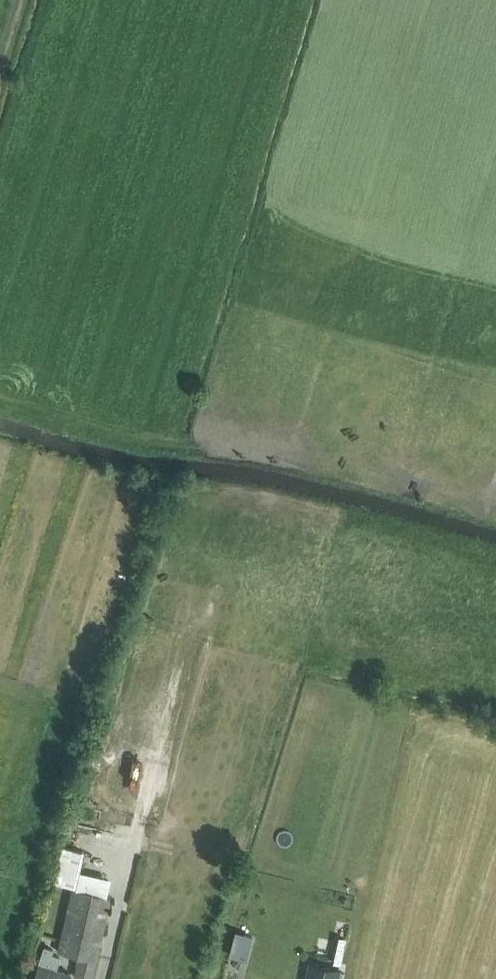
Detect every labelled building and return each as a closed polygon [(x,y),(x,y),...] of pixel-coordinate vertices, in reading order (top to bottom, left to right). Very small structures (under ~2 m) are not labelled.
[(111,896),(72,887),(57,950),(78,955),(74,976),(88,978),(92,978),(111,896)] [(70,973),(57,969),(61,955),(52,953),(54,948),(44,945),(38,963),(33,978),(68,978),(70,973)] [(316,978),(336,978),(338,968),(319,964),(316,978)] [(229,968),(226,978),(241,978),(243,972),(229,968)]
